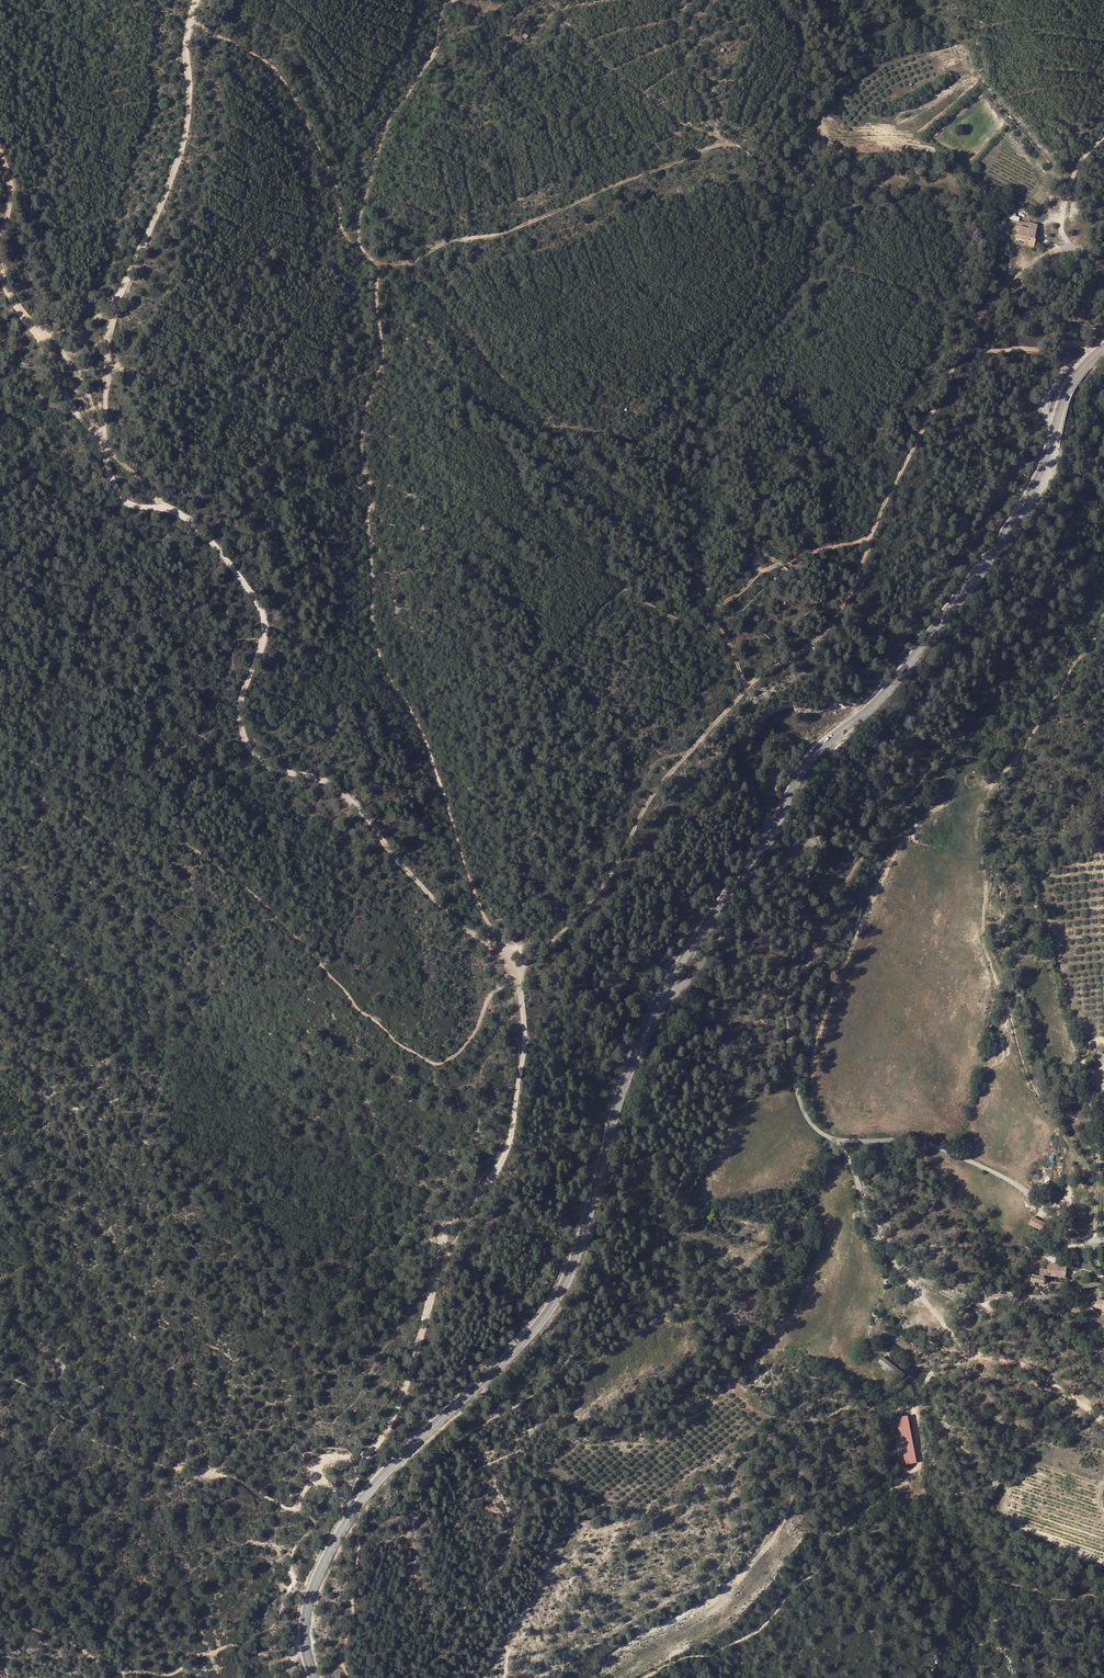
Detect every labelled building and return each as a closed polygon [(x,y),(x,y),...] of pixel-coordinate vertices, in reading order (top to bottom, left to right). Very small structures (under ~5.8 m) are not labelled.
[(1036,245),(1037,239),(1036,239),(1039,225),(1022,221),(1019,232),(1018,231),(1017,238),(1026,240),(1025,243),(1036,245)] [(798,763),(800,758),(794,755),(791,754),(789,758),(798,763)] [(1033,1216),(1029,1224),(1041,1231),(1045,1223),(1033,1216)] [(988,1272),(986,1279),(993,1281),(995,1274),(988,1272)] [(1044,1283),(1045,1276),(1039,1275),(1031,1274),(1030,1281),(1033,1282),(1044,1283)] [(1097,1298),(1094,1308),(1103,1310),(1103,1300),(1097,1298)] [(886,1372),(888,1369),(900,1378),(904,1374),(882,1357),(878,1362),(883,1366),(881,1369),(886,1372)] [(895,1418),(904,1465),(916,1462),(907,1416),(895,1418)]
